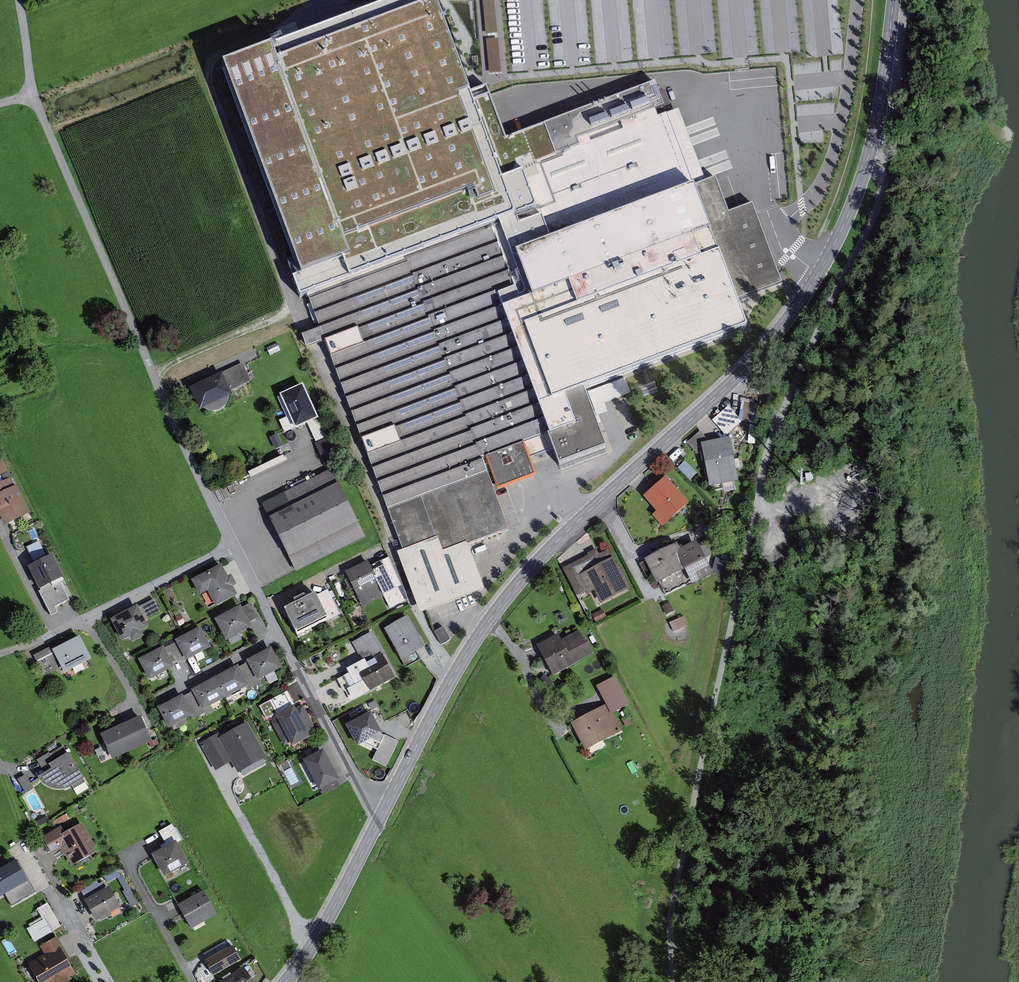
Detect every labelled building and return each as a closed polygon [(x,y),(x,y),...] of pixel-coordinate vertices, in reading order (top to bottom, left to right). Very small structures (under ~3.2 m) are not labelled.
[(757,207),(731,217),(717,178),(707,182),(680,110),(666,116),(663,108),(670,105),(662,82),(548,124),(532,129),(506,139),(487,88),(468,95),(434,0),(394,0),(266,47),(344,258),(290,278),(298,300),(307,297),(308,302),(316,321),(320,319),(323,329),(305,335),(310,348),(328,341),(406,551),(402,553),(424,611),(427,610),(472,594),(488,588),(472,544),(512,530),(498,491),(540,475),(534,459),(559,450),(566,467),(613,450),(591,390),(759,328),(751,306),(764,301),(761,292),(785,283),(757,207)] [(255,380),(246,363),(225,373),(233,391),(255,380)] [(633,375),(637,386),(667,376),(663,364),(633,375)] [(233,391),(225,373),(194,388),(205,410),(208,408),(233,396),(235,395),(233,391)] [(308,385),(286,395),(295,415),(300,427),(301,428),(311,423),(323,418),(322,417),(308,385)] [(233,396),(208,408),(212,411),(217,412),(222,411),(227,409),(230,405),(233,401),(233,396)] [(757,400),(747,398),(743,419),(754,421),(757,400)] [(745,422),(732,407),(717,420),(730,434),(745,422)] [(295,415),(283,420),(288,432),(300,427),(295,415)] [(311,423),(320,441),(334,435),(325,416),(322,417),(323,418),(311,423)] [(705,430),(692,442),(702,454),(709,448),(708,444),(712,443),(705,430)] [(712,443),(708,444),(709,448),(714,485),(742,481),(735,439),(712,443)] [(8,472),(3,457),(0,458),(0,474),(8,472)] [(269,505),(276,519),(343,486),(336,472),(269,505)] [(0,485),(0,510),(8,526),(34,513),(16,477),(0,485)] [(650,496),(662,510),(657,515),(667,526),(693,502),(671,478),(650,496)] [(343,486),(276,519),(300,568),(367,535),(343,486)] [(28,545),(33,560),(47,555),(42,540),(28,545)] [(663,582),(692,568),(699,581),(717,573),(702,542),(684,551),(681,546),(652,560),(657,571),(663,582)] [(614,550),(602,556),(599,550),(594,553),(595,555),(568,568),(582,595),(591,590),(592,592),(600,588),(606,601),(633,588),(614,550)] [(56,555),(32,567),(45,592),(69,580),(56,555)] [(386,559),(368,568),(366,564),(346,573),(361,606),(382,596),(388,609),(403,602),(395,587),(399,585),(386,559)] [(657,571),(652,560),(644,564),(650,575),(657,571)] [(228,564),(195,579),(203,596),(214,591),(221,606),(243,596),(228,564)] [(308,596),(297,601),(299,605),(288,611),(299,635),(340,615),(329,591),(310,600),(308,596)] [(75,600),(63,606),(70,619),(82,614),(75,600)] [(157,601),(116,620),(126,641),(154,628),(150,619),(163,613),(157,601)] [(253,603),(219,619),(230,640),(256,627),(254,622),(261,619),(253,603)] [(607,610),(597,615),(600,622),(610,617),(607,610)] [(413,617),(390,629),(407,660),(430,648),(413,617)] [(698,631),(671,621),(664,639),(691,649),(698,631)] [(445,626),(436,632),(444,645),(453,640),(445,626)] [(205,628),(180,641),(190,659),(214,647),(205,628)] [(586,631),(567,642),(563,635),(543,645),(559,674),(598,653),(586,631)] [(367,662),(352,669),(354,673),(360,685),(361,685),(365,691),(368,689),(370,693),(399,678),(375,633),(357,642),(367,662)] [(96,661),(83,637),(58,650),(56,646),(38,656),(49,676),(66,667),(70,674),(96,661)] [(168,647),(143,660),(153,679),(178,666),(168,647)] [(286,668),(275,648),(252,660),(253,662),(263,680),(286,668)] [(252,689),(265,683),(263,680),(253,662),(243,667),(252,686),(251,686),(252,689)] [(242,666),(196,690),(197,692),(207,710),(214,706),(251,686),(252,686),(243,667),(242,666)] [(354,673),(341,679),(348,692),(360,685),(354,673)] [(293,691),(263,704),(269,719),(274,717),(287,747),(320,732),(307,702),(299,706),(293,691)] [(208,712),(210,715),(217,711),(214,706),(207,710),(197,692),(187,697),(197,715),(195,716),(197,718),(208,712)] [(187,695),(162,708),(172,728),(195,716),(197,715),(187,697),(187,695)] [(611,706),(577,724),(591,750),(625,731),(611,706)] [(347,726),(358,747),(383,734),(371,712),(347,726)] [(147,717),(105,735),(116,760),(158,743),(147,717)] [(271,756),(251,721),(223,737),(243,772),(271,756)] [(401,742),(387,735),(374,760),(388,767),(401,742)] [(53,765),(58,762),(71,754),(66,746),(53,754),(53,753),(40,761),(49,774),(56,770),(53,765)] [(328,748),(307,758),(323,789),(344,779),(328,748)] [(88,781),(71,754),(58,762),(53,765),(56,770),(49,774),(44,777),(49,786),(63,789),(75,789),(88,781)] [(28,775),(21,780),(29,792),(36,788),(28,775)] [(101,852),(86,823),(69,832),(65,824),(45,835),(55,853),(65,848),(74,866),(101,852)] [(171,845),(155,853),(167,875),(193,862),(182,843),(186,841),(177,824),(163,831),(171,845)] [(0,870),(0,899),(16,890),(21,900),(37,892),(20,860),(0,870)] [(112,886),(88,899),(100,920),(123,908),(112,886)] [(206,891),(181,904),(195,930),(220,917),(206,891)] [(46,917),(27,925),(35,941),(53,932),(46,917)] [(61,937),(44,946),(50,957),(34,966),(44,981),(73,981),(84,976),(61,937)] [(236,944),(206,960),(215,977),(245,961),(236,944)] [(246,967),(223,981),(224,981),(256,981),(246,967)]
